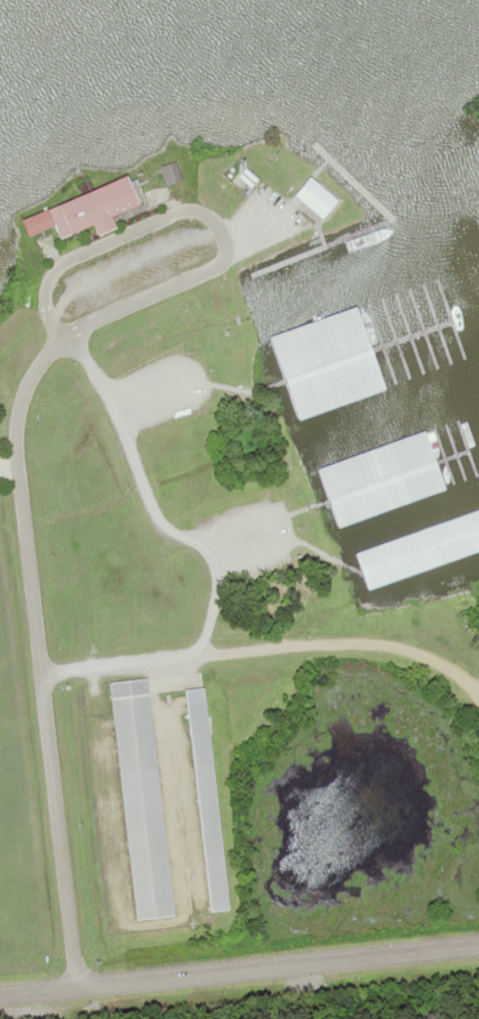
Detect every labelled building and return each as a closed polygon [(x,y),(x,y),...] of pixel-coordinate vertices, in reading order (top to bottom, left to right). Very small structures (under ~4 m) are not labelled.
[(158,168),(165,186),(180,180),(174,162),(158,168)] [(338,202),(311,177),(294,195),(321,220),(338,202)] [(21,218),(28,236),(56,226),(60,238),(96,225),(99,234),(116,228),(112,216),(141,206),(131,178),(21,218)] [(272,333),(296,418),(387,393),(383,381),(389,379),(382,354),(373,356),(360,309),(272,333)] [(319,465),(336,525),(445,493),(428,433),(319,465)] [(365,585),(478,553),(478,513),(354,547),(365,585)] [(110,683),(135,921),(173,917),(147,679),(110,683)] [(228,911),(205,689),(187,691),(209,913),(228,911)]
